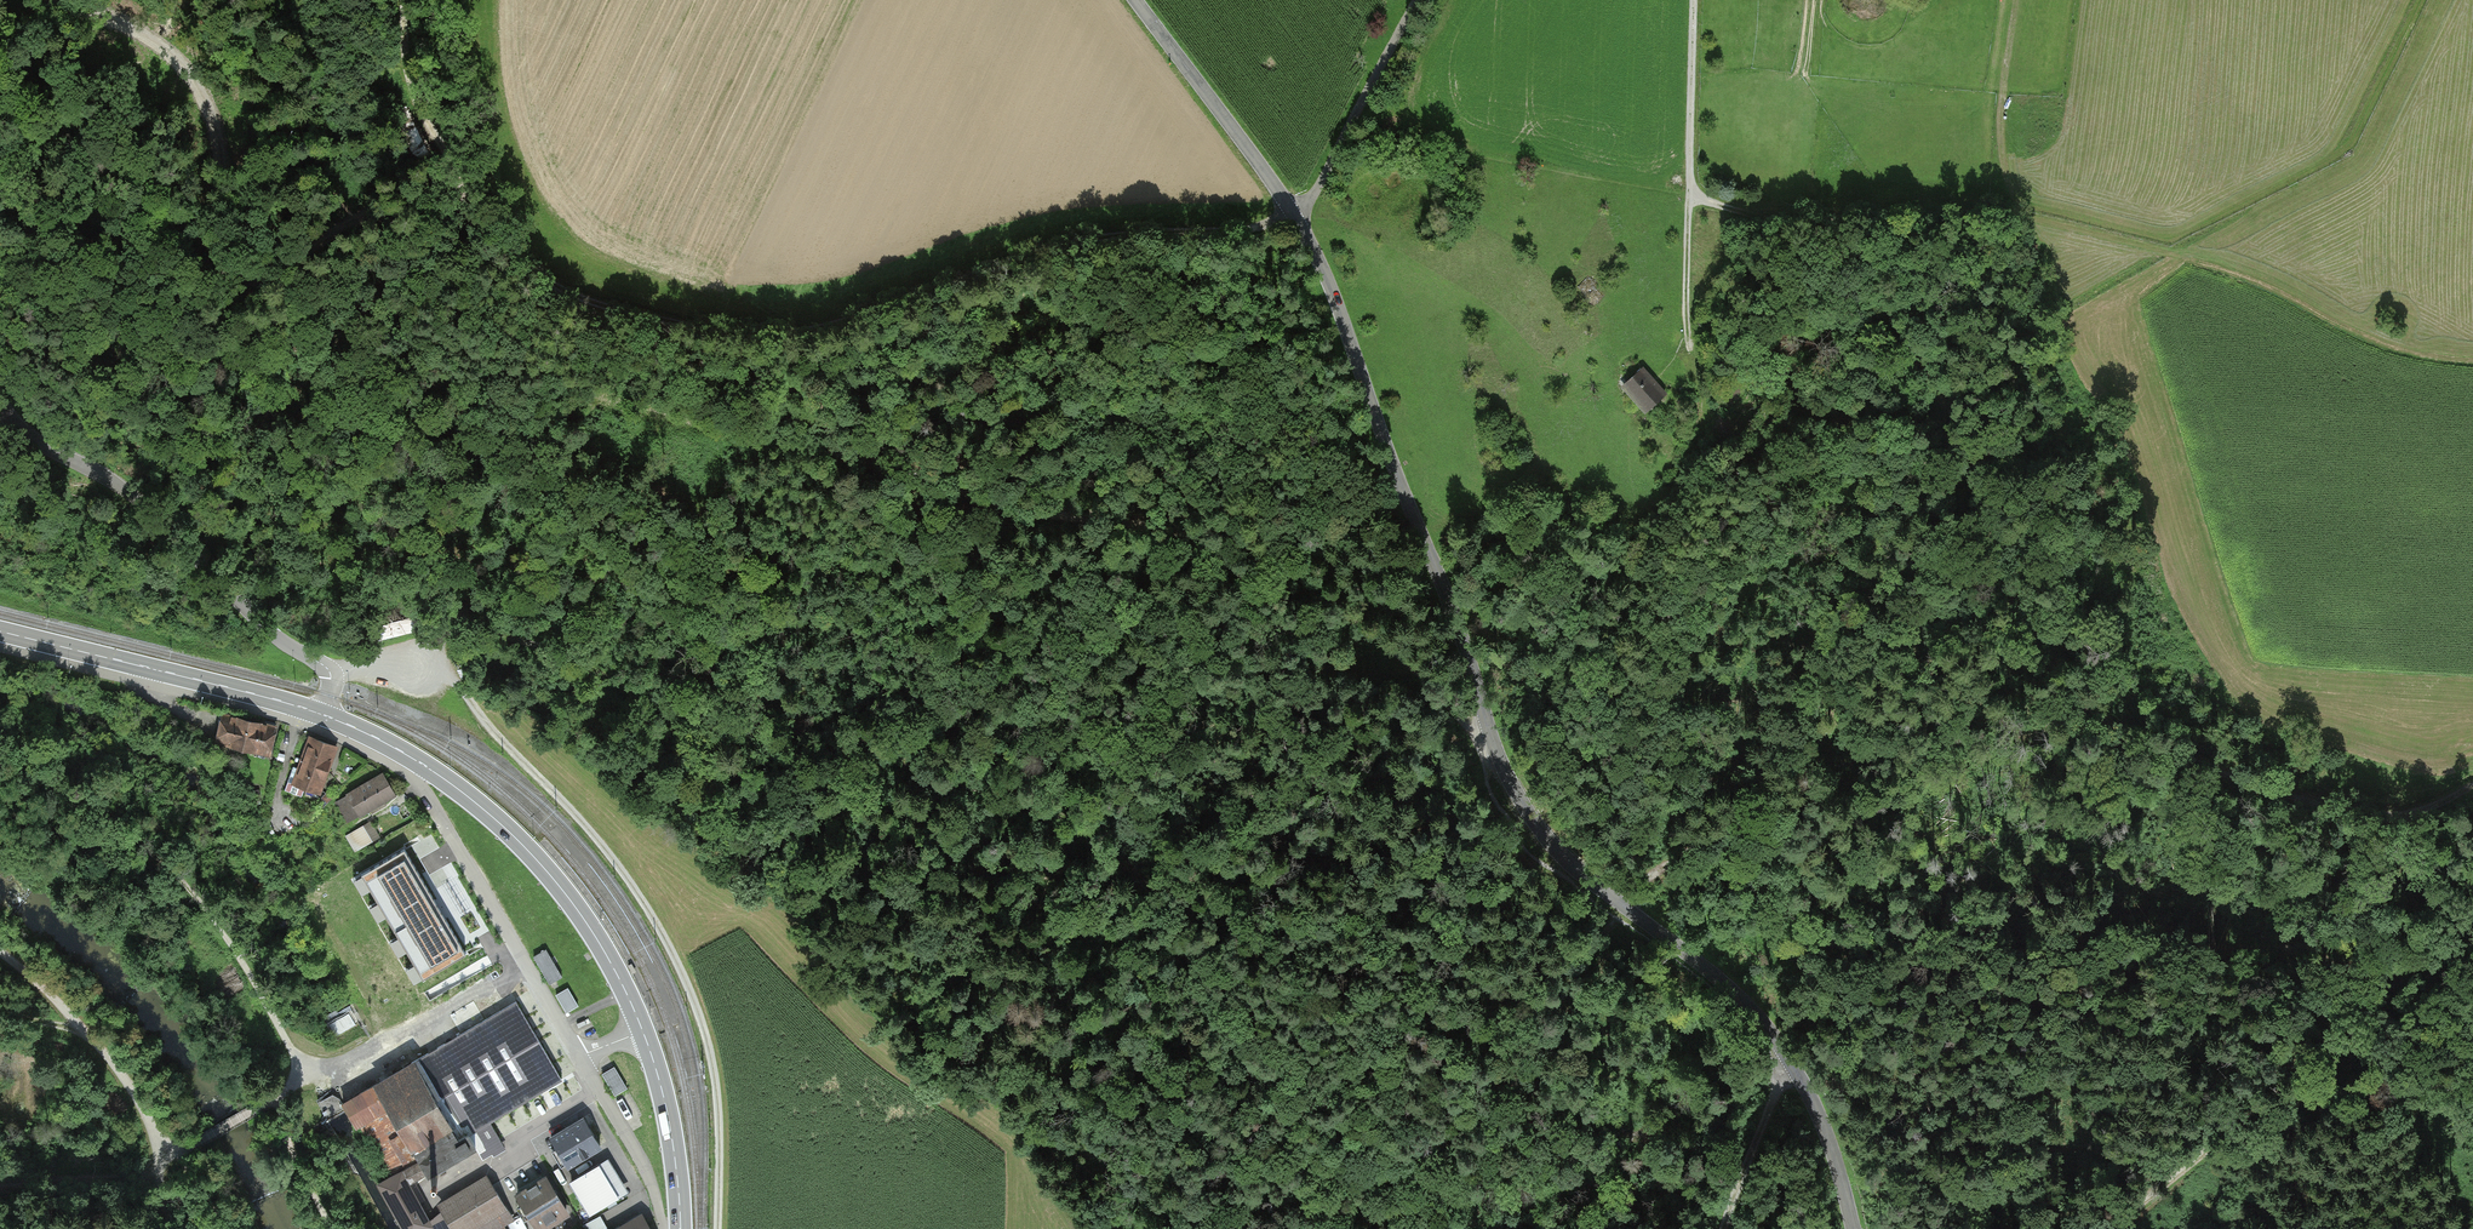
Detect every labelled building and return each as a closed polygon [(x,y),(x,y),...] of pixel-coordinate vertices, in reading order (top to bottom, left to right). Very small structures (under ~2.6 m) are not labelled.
[(1672,397),(1646,369),(1624,388),(1650,417),(1672,397)] [(242,748),(249,720),(223,715),(216,742),(242,748)] [(275,726),(249,720),(242,748),(269,754),(275,726)] [(327,770),(336,747),(311,737),(302,760),(327,770)] [(327,770),(302,760),(299,768),(294,767),(285,790),(301,796),(304,787),(319,792),(327,770)] [(336,801),(350,826),(400,798),(386,773),(336,801)] [(368,823),(346,837),(356,853),(378,839),(368,823)] [(423,979),(466,954),(448,924),(446,920),(441,911),(404,849),(361,874),(423,979)] [(452,878),(439,885),(461,925),(474,918),(452,878)] [(550,984),(562,977),(546,949),(534,956),(550,984)] [(578,1005),(567,987),(556,994),(566,1012),(578,1005)] [(343,1100),(385,1173),(374,1180),(402,1228),(420,1228),(434,1221),(413,1181),(475,1146),(481,1142),(473,1129),(488,1120),(558,1081),(563,1078),(518,1000),(343,1100)] [(350,1007),(322,1023),(331,1039),(359,1023),(350,1007)] [(614,1067),(602,1073),(615,1094),(626,1088),(614,1067)] [(333,1093),(321,1100),(328,1113),(340,1106),(333,1093)] [(554,1134),(572,1166),(608,1146),(590,1114),(554,1134)] [(506,1150),(488,1120),(473,1129),(481,1142),(475,1146),(483,1160),(492,1155),(493,1158),(506,1150)] [(606,1154),(575,1172),(595,1207),(627,1189),(606,1154)] [(453,1228),(499,1228),(517,1219),(491,1172),(438,1202),(453,1228)] [(518,1194),(538,1228),(542,1228),(574,1211),(552,1174),(518,1194)] [(642,1210),(608,1228),(653,1228),(642,1210)]
